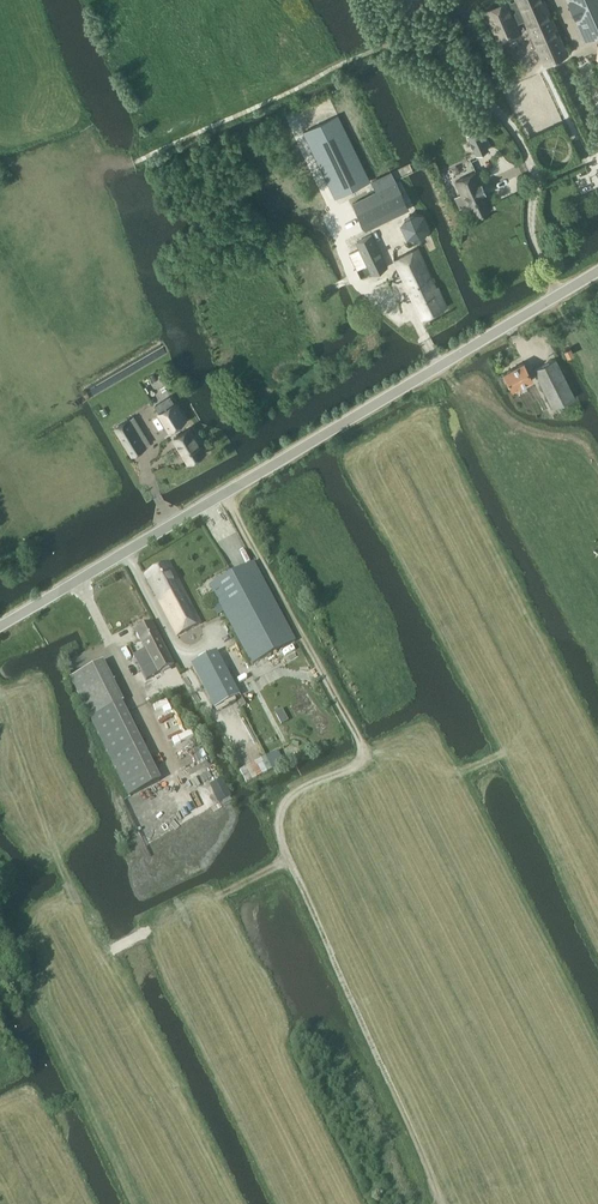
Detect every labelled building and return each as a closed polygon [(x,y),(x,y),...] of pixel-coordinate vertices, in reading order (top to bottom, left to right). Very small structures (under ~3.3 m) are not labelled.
[(498,36),(499,39),(519,30),(516,22),(527,18),(546,62),(566,53),(543,0),(515,0),(507,3),(506,1),(487,10),(498,36)] [(586,39),(597,34),(597,0),(569,0),(586,39)] [(477,155),(489,149),(480,129),(468,135),(468,136),(477,155)] [(456,181),(472,216),(493,206),(486,191),(482,182),(477,171),(456,181)] [(367,227),(390,216),(409,207),(398,183),(356,204),(367,227)] [(369,264),(373,273),(373,274),(388,267),(372,234),(358,242),(361,248),(349,253),(357,270),(369,264)] [(438,286),(436,287),(418,247),(394,260),(422,319),(447,306),(438,286)] [(554,408),(575,397),(556,358),(534,369),(554,408)] [(513,389),(533,379),(524,362),(504,372),(513,389)] [(170,396),(156,405),(160,413),(159,413),(167,425),(169,429),(170,429),(185,419),(175,403),(170,396)] [(140,439),(128,446),(133,454),(169,432),(167,430),(169,429),(167,425),(165,426),(152,405),(134,416),(128,420),(140,439)] [(128,420),(116,427),(128,446),(140,439),(128,420)] [(188,462),(204,452),(190,429),(173,439),(188,462)] [(176,638),(200,625),(167,565),(144,578),(176,638)] [(294,643),(277,612),(252,565),(210,588),(251,666),(294,643)] [(146,681),(172,668),(151,625),(136,632),(145,651),(133,657),(146,681)] [(214,710),(235,699),(213,656),(192,667),(214,710)] [(159,782),(121,705),(123,704),(103,664),(70,680),(128,797),(159,782)] [(284,764),(277,752),(265,758),(271,771),(284,764)]
